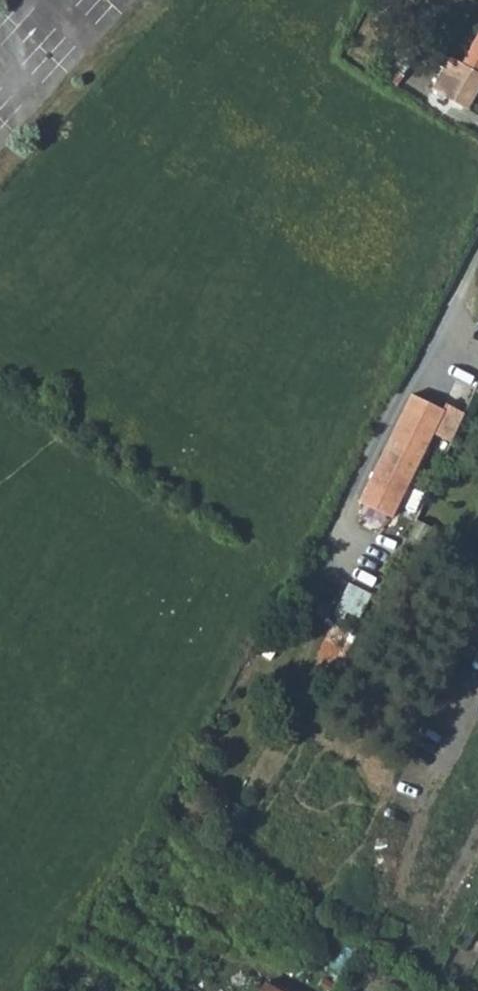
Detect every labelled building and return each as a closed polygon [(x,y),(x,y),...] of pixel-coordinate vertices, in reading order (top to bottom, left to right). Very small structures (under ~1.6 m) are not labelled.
[(464,54),(477,61),(477,32),(476,31),(464,54)] [(421,47),(402,33),(381,60),(400,74),(421,47)] [(464,54),(459,62),(449,56),(430,89),(464,107),(477,82),(477,61),(464,54)] [(415,396),(363,501),(394,516),(436,431),(454,440),(467,413),(447,404),(444,410),(415,396)] [(345,598),(362,609),(371,593),(355,583),(345,598)] [(262,990),(282,990),(267,982),(262,990)]
